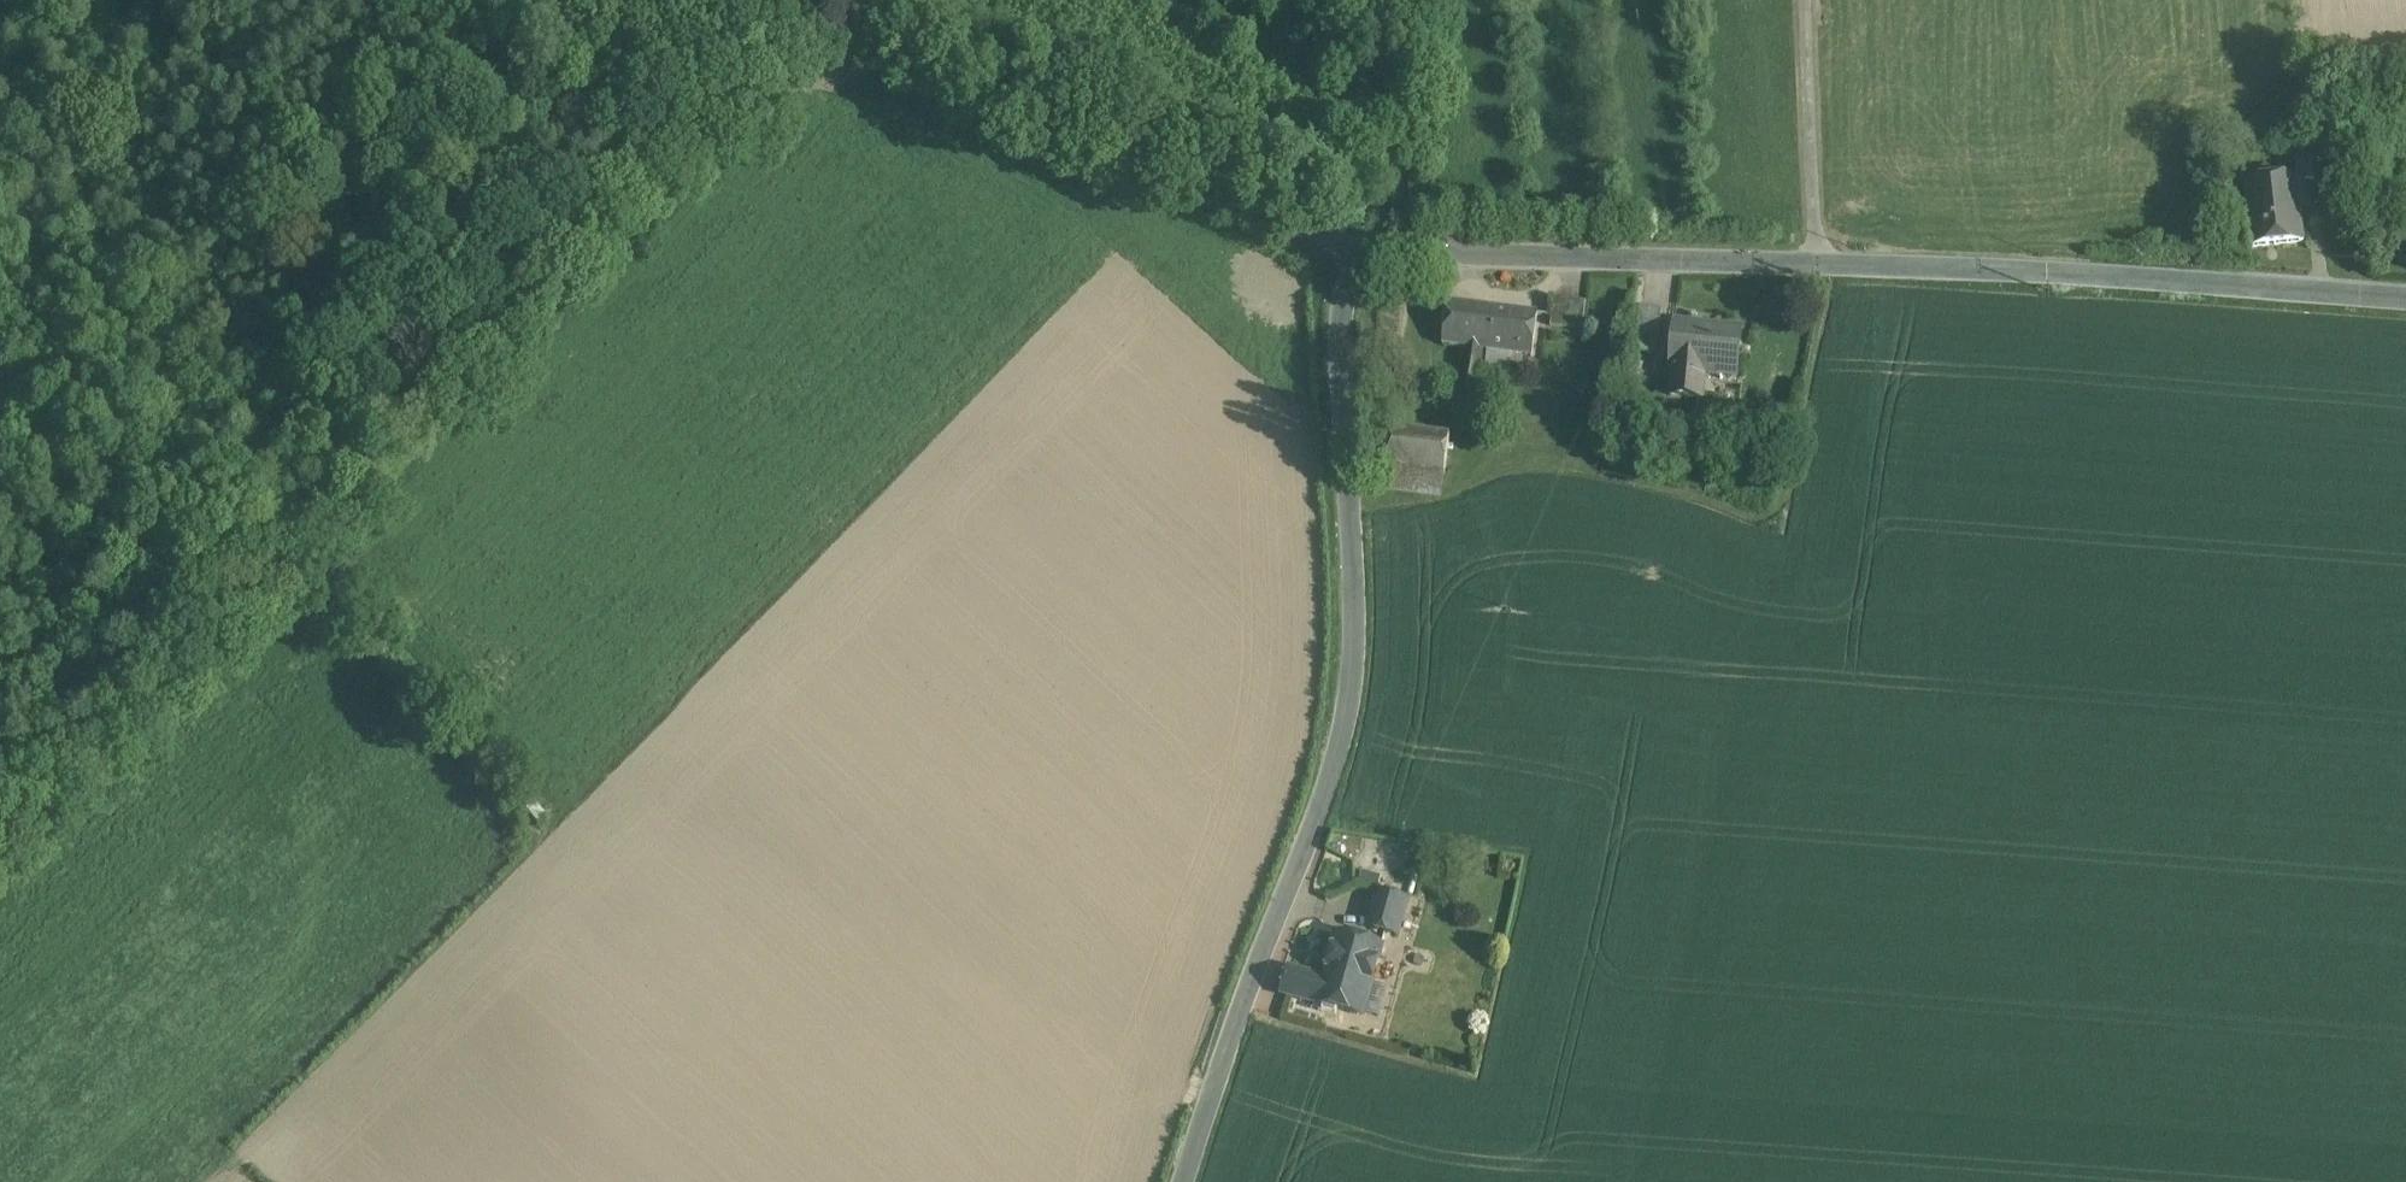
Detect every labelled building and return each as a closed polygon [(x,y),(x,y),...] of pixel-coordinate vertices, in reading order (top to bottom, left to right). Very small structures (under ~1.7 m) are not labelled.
[(2325,140),(2306,142),(2309,176),(2329,174),(2325,140)] [(2296,172),(2244,177),(2251,243),(2303,238),(2296,172)] [(1586,299),(1552,294),(1548,324),(1581,329),(1586,299)] [(1493,304),(1447,298),(1441,341),(1459,344),(1451,407),(1476,410),(1484,347),(1486,347),(1493,304)] [(1536,309),(1493,304),(1486,347),(1530,352),(1536,309)] [(1740,326),(1674,319),(1669,367),(1672,368),(1669,393),(1701,396),(1704,371),(1736,374),(1740,326)] [(1448,432),(1391,424),(1386,462),(1443,469),(1448,432)] [(1405,897),(1377,890),(1368,924),(1396,932),(1405,897)] [(1381,943),(1337,931),(1324,976),(1288,966),(1281,990),(1361,1012),(1381,943)]
